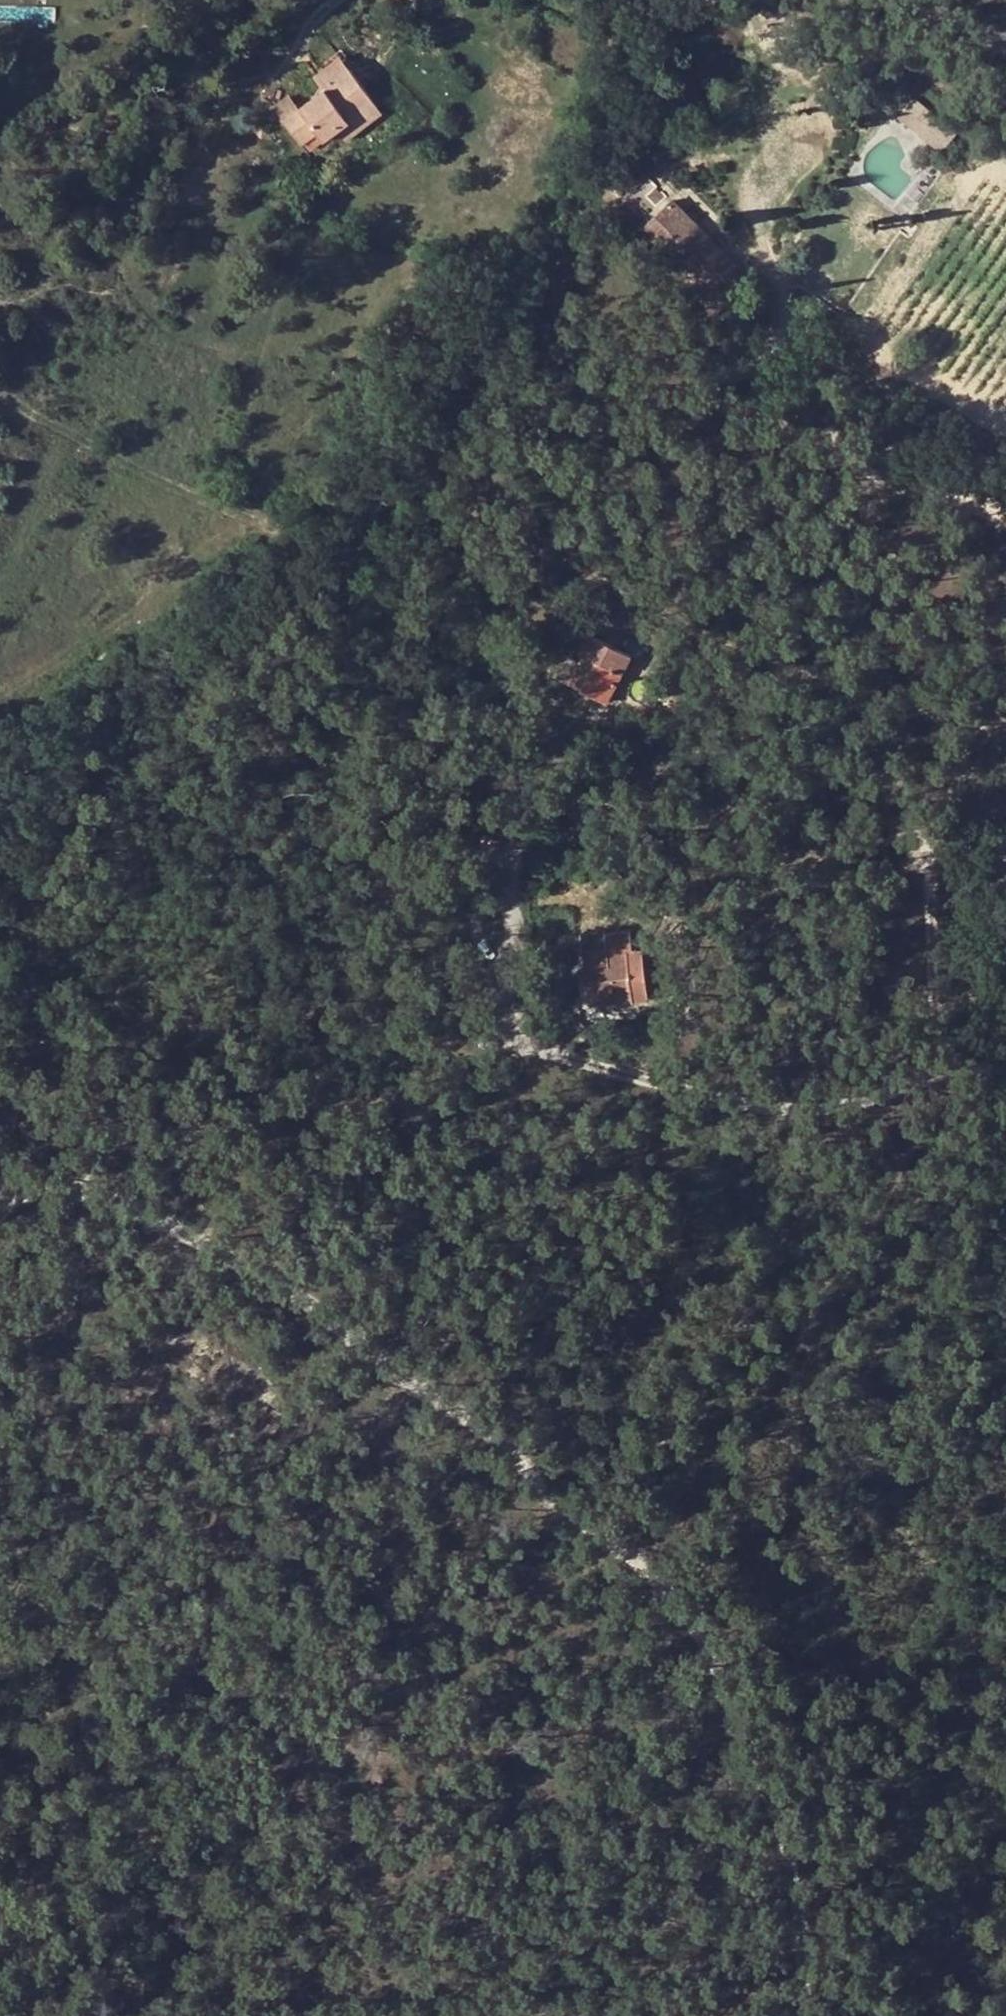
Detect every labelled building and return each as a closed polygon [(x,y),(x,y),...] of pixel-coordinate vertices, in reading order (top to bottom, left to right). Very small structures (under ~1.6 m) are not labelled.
[(148,3),(160,10),(166,0),(149,0),(148,3)] [(323,86),(350,67),(340,55),(314,74),(323,86)] [(297,105),(281,117),(302,142),(319,131),(324,138),(340,127),(350,119),(354,125),(380,105),(350,67),(323,86),(297,105)] [(287,92),(271,104),(281,117),(297,105),(287,92)] [(944,148),(960,124),(913,93),(897,116),(944,148)] [(354,125),(357,129),(384,110),(380,105),(354,125)] [(340,127),(347,137),(357,129),(354,125),(350,119),(340,127)] [(614,180),(634,189),(647,176),(633,162),(614,180)] [(750,280),(706,235),(690,218),(673,200),(641,230),(700,292),(696,295),(714,314),(750,280)] [(719,223),(703,206),(690,218),(706,235),(719,223)] [(588,674),(581,670),(574,686),(609,702),(632,657),(588,635),(579,653),(595,661),(588,674)] [(595,661),(579,653),(572,666),(581,670),(588,674),(595,661)] [(604,950),(603,934),(602,928),(580,930),(582,952),(604,950)] [(603,934),(604,950),(582,952),(586,994),(599,993),(600,1003),(646,1001),(642,950),(631,951),(629,931),(603,934)] [(586,994),(587,1004),(600,1003),(599,993),(586,994)]
